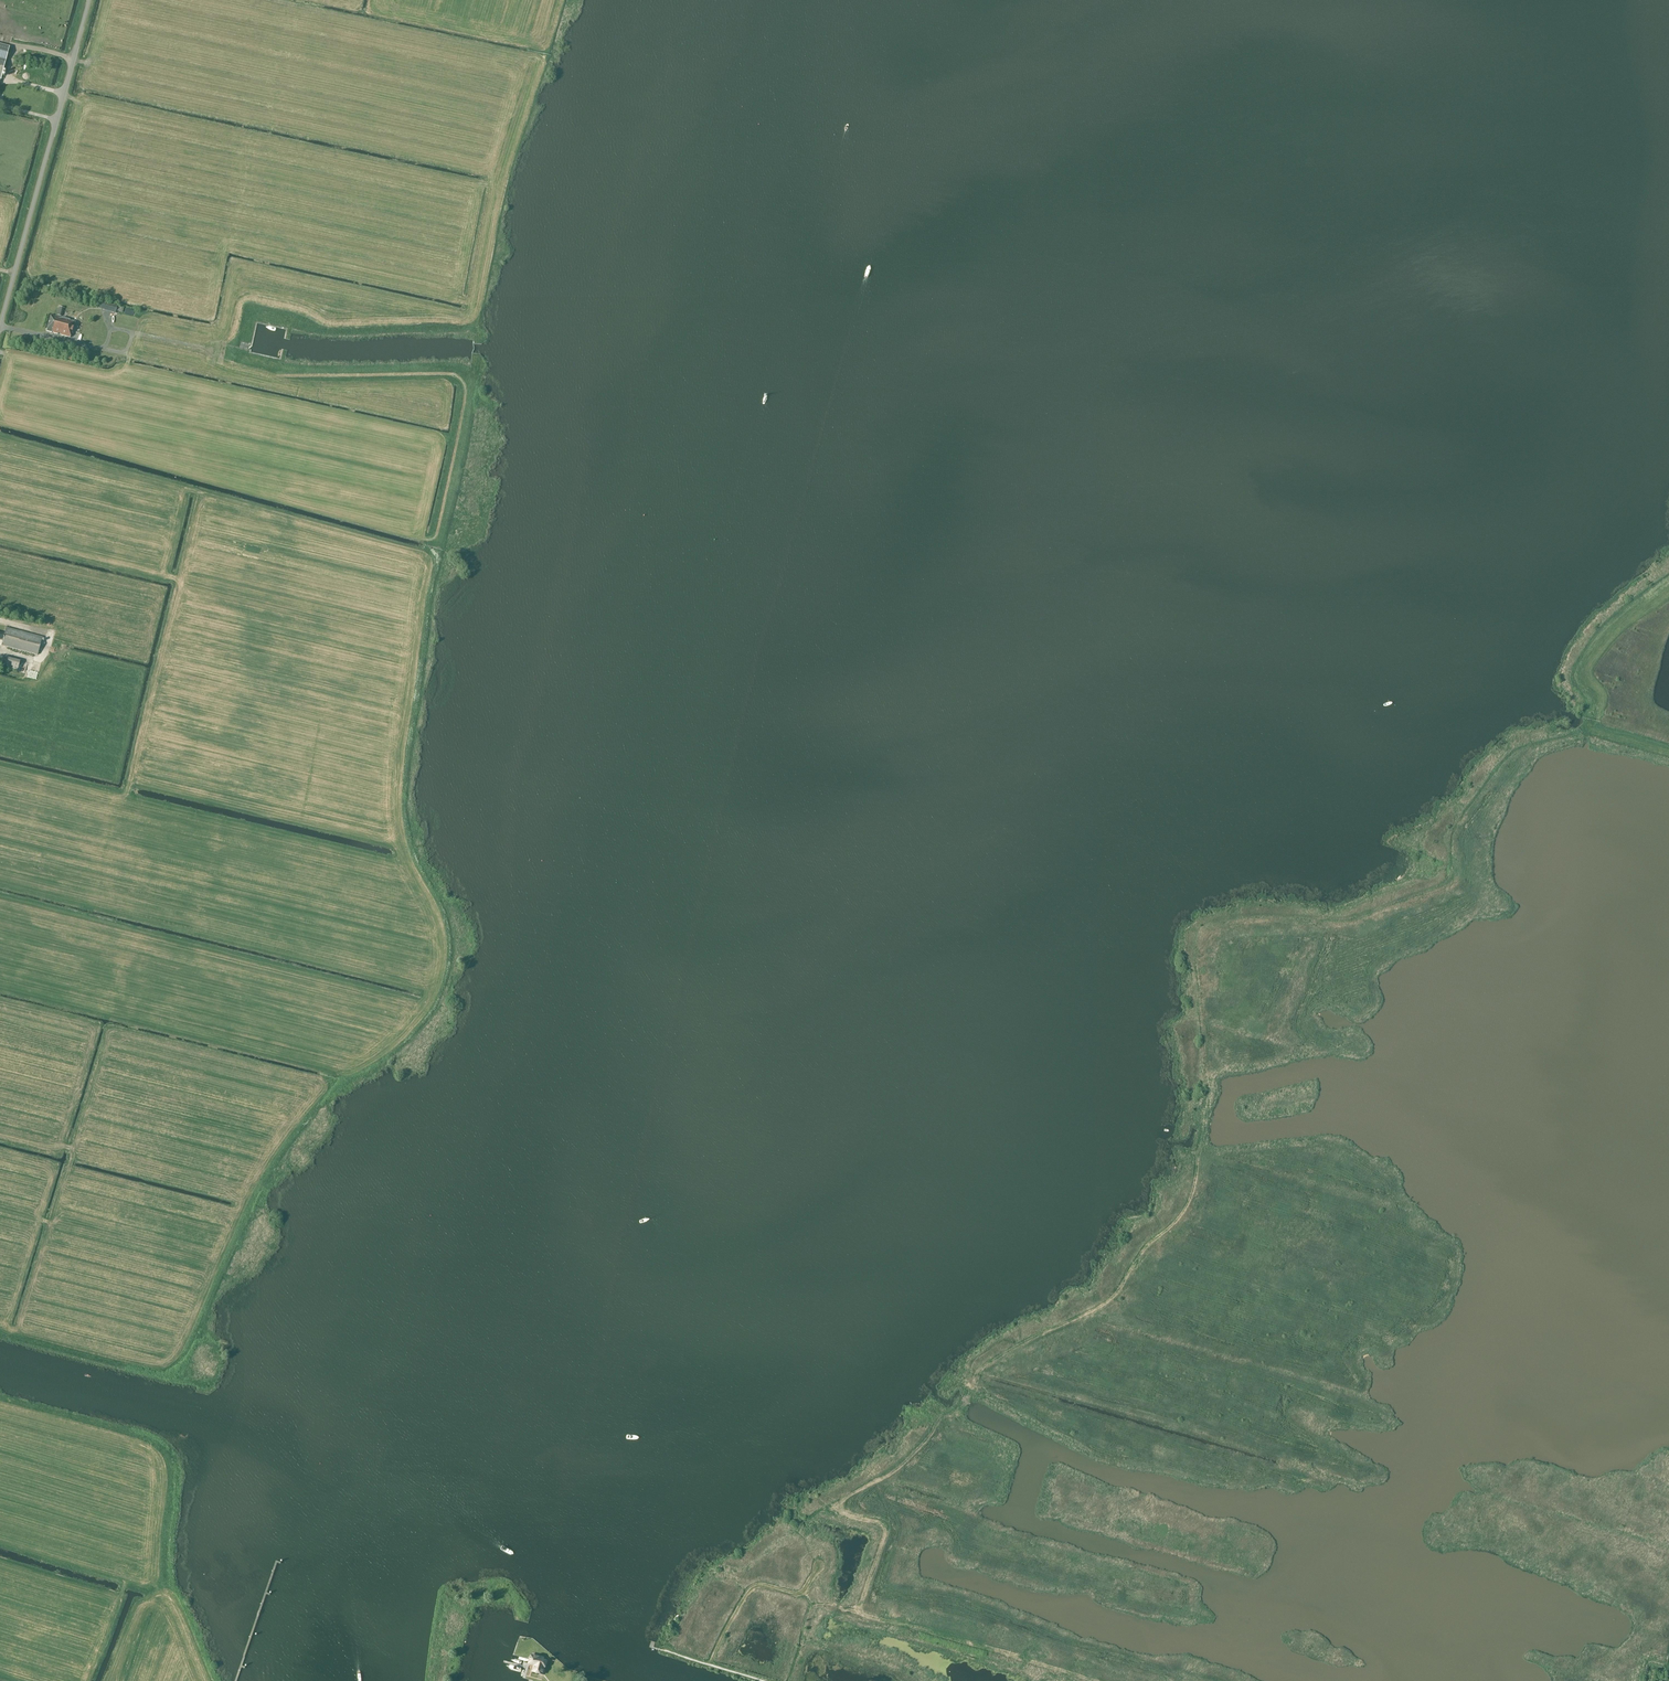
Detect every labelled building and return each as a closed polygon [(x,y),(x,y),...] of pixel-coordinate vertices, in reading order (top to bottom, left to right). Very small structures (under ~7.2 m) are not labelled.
[(0,46),(0,80),(1,80),(9,48),(0,46)] [(117,306),(101,301),(99,308),(115,312),(116,311),(119,312),(120,307),(117,306)] [(72,333),(75,322),(51,315),(46,331),(70,337),(71,332),(72,333)] [(6,628),(5,634),(3,640),(1,645),(37,655),(42,637),(6,628)] [(20,661),(4,657),(1,667),(17,671),(20,661)] [(537,1657),(531,1656),(529,1663),(535,1665),(533,1672),(543,1674),(545,1666),(546,1662),(543,1661),(544,1658),(537,1657)]
